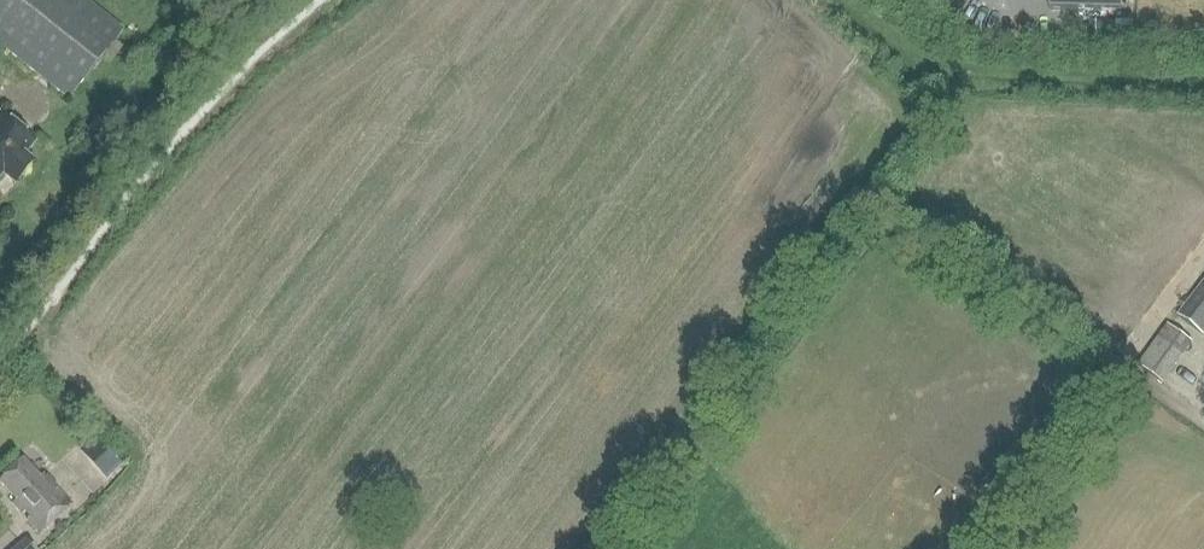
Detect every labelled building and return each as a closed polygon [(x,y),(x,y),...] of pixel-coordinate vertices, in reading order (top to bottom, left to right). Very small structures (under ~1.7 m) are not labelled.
[(85,0),(0,0),(0,45),(69,99),(123,29),(85,0)] [(1122,0),(1049,0),(1048,11),(1122,12),(1122,0)] [(0,112),(0,175),(2,173),(15,183),(33,159),(25,153),(35,140),(0,112)] [(1177,315),(1203,335),(1203,334),(1203,279),(1177,315)] [(1157,337),(1137,364),(1163,383),(1183,356),(1157,337)] [(108,449),(92,464),(105,478),(121,464),(108,449)] [(40,533),(71,504),(43,474),(40,477),(22,458),(0,479),(0,483),(15,500),(12,503),(40,533)] [(26,539),(14,548),(35,548),(26,539)]
